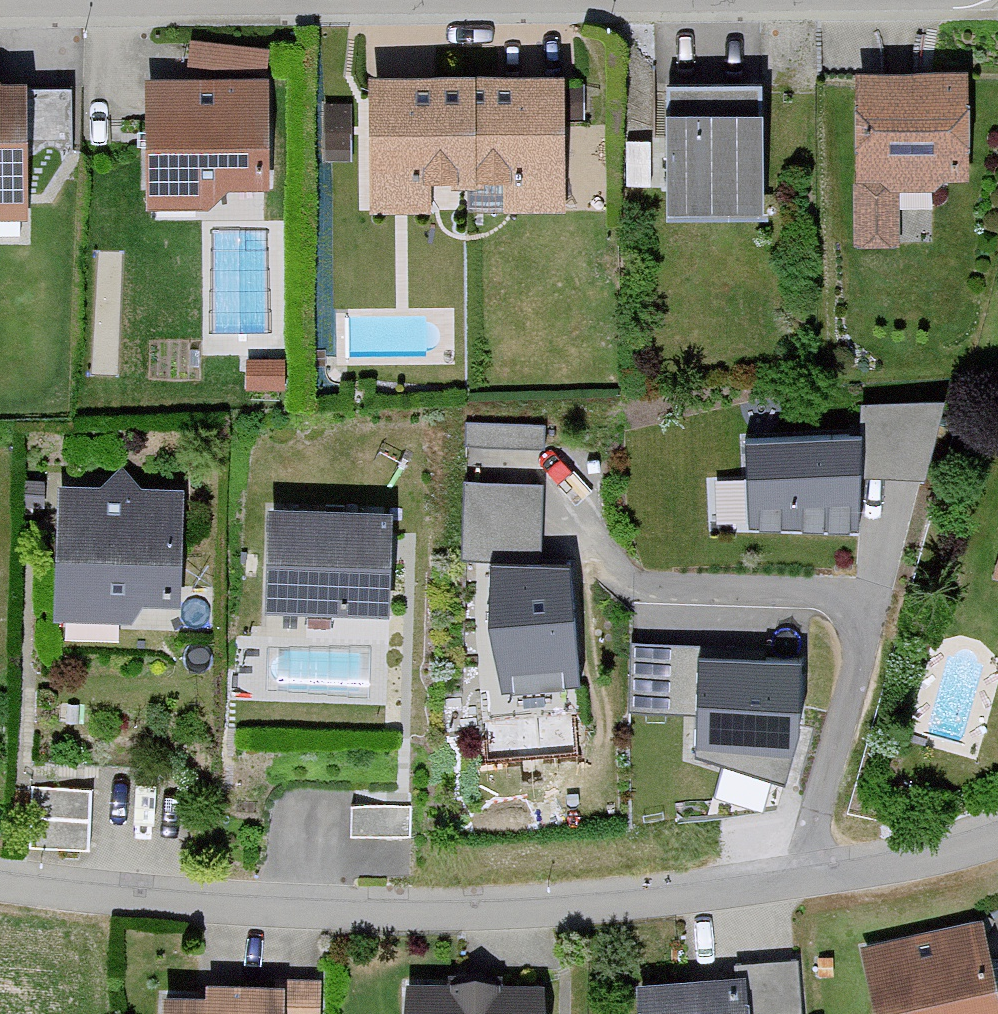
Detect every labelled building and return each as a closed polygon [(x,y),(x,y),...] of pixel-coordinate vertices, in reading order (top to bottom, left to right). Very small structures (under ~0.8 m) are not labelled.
[(249,52),(175,48),(174,74),(248,78),(249,52)] [(533,73),(345,80),(350,221),(539,213),(533,73)] [(945,73),(837,74),(839,246),(883,245),(882,191),(923,190),(923,180),(946,180),(945,73)] [(756,196),(751,81),(648,86),(649,110),(637,111),(641,219),(740,215),(739,196),(756,196)] [(187,210),(204,189),(239,189),(240,84),(126,84),(125,210),(187,210)] [(938,468),(941,391),(868,387),(864,465),(938,468)] [(472,433),(542,432),(542,415),(471,417),(472,433)] [(720,531),(861,528),(859,437),(743,440),(744,478),(719,479),(720,531)] [(459,560),(476,567),(502,693),(583,686),(568,563),(536,565),(539,486),(467,484),(459,560)] [(107,621),(118,603),(151,604),(154,493),(37,490),(33,619),(107,621)] [(359,512),(241,508),(237,609),(356,613),(359,512)] [(807,660),(630,645),(633,708),(692,710),(699,753),(786,783),(810,721),(807,660)] [(34,839),(92,841),(94,781),(37,779),(34,839)] [(959,929),(842,955),(855,1013),(978,1013),(959,929)] [(780,968),(721,970),(722,984),(614,988),(615,1013),(782,1013),(780,968)] [(262,988),(192,986),(191,996),(137,995),(137,1013),(297,1013),(298,981),(263,980),(262,988)] [(518,986),(388,989),(388,1013),(519,1013),(518,986)]
